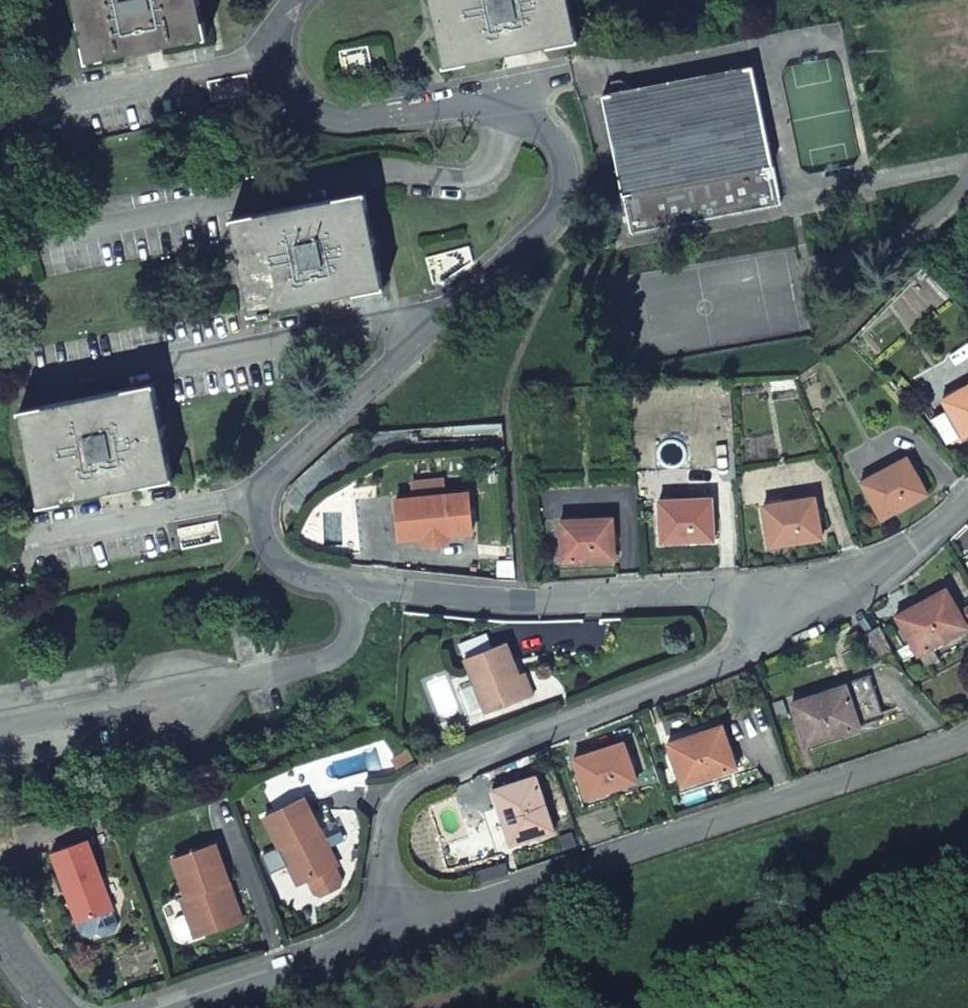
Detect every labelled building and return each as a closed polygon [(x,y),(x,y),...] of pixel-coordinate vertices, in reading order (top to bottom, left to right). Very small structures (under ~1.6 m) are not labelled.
[(88,60),(208,37),(200,0),(76,0),(88,60)] [(559,0),(433,0),(437,21),(447,67),(567,43),(559,0)] [(567,43),(579,40),(571,0),(559,0),(567,43)] [(632,233),(782,204),(753,64),(605,94),(632,233)] [(253,315),(385,289),(367,193),(234,220),(253,315)] [(942,399),(945,404),(962,434),(963,435),(967,432),(967,384),(942,399)] [(42,506),(176,479),(155,386),(23,412),(42,506)] [(947,443),(962,434),(945,404),(929,413),(947,443)] [(879,517),(924,494),(905,456),(861,480),(879,517)] [(471,494),(398,500),(399,519),(400,539),(428,538),(449,536),(474,535),(471,494)] [(710,497),(659,499),(659,540),(710,539),(710,497)] [(811,499),(761,505),(768,545),(818,539),(811,499)] [(560,561),(612,558),(610,519),(558,521),(560,561)] [(428,545),(449,543),(449,536),(428,538),(428,545)] [(945,590),(896,616),(916,653),(964,626),(945,590)] [(872,661),(891,652),(879,626),(859,635),(872,661)] [(470,662),(491,716),(534,699),(525,677),(518,661),(512,646),(470,662)] [(868,674),(791,701),(805,742),(881,717),(868,674)] [(539,697),(530,675),(525,677),(534,699),(539,697)] [(680,785),(734,767),(719,724),(666,741),(680,785)] [(634,781),(621,741),(572,757),(585,797),(634,781)] [(490,790),(507,845),(551,831),(535,776),(490,790)] [(307,799),(267,818),(282,848),(289,845),(307,881),(310,880),(317,893),(324,896),(340,887),(343,880),(336,867),(339,865),(307,799)] [(120,916),(94,843),(57,855),(71,895),(76,893),(88,928),(120,916)] [(174,861),(187,895),(181,897),(189,916),(178,919),(174,926),(178,939),(185,942),(246,921),(236,895),(230,897),(225,885),(232,883),(219,845),(174,861)] [(289,845),(282,848),(300,885),(307,881),(289,845)] [(236,895),(232,883),(225,885),(230,897),(236,895)] [(71,895),(83,929),(88,928),(76,893),(71,895)]
